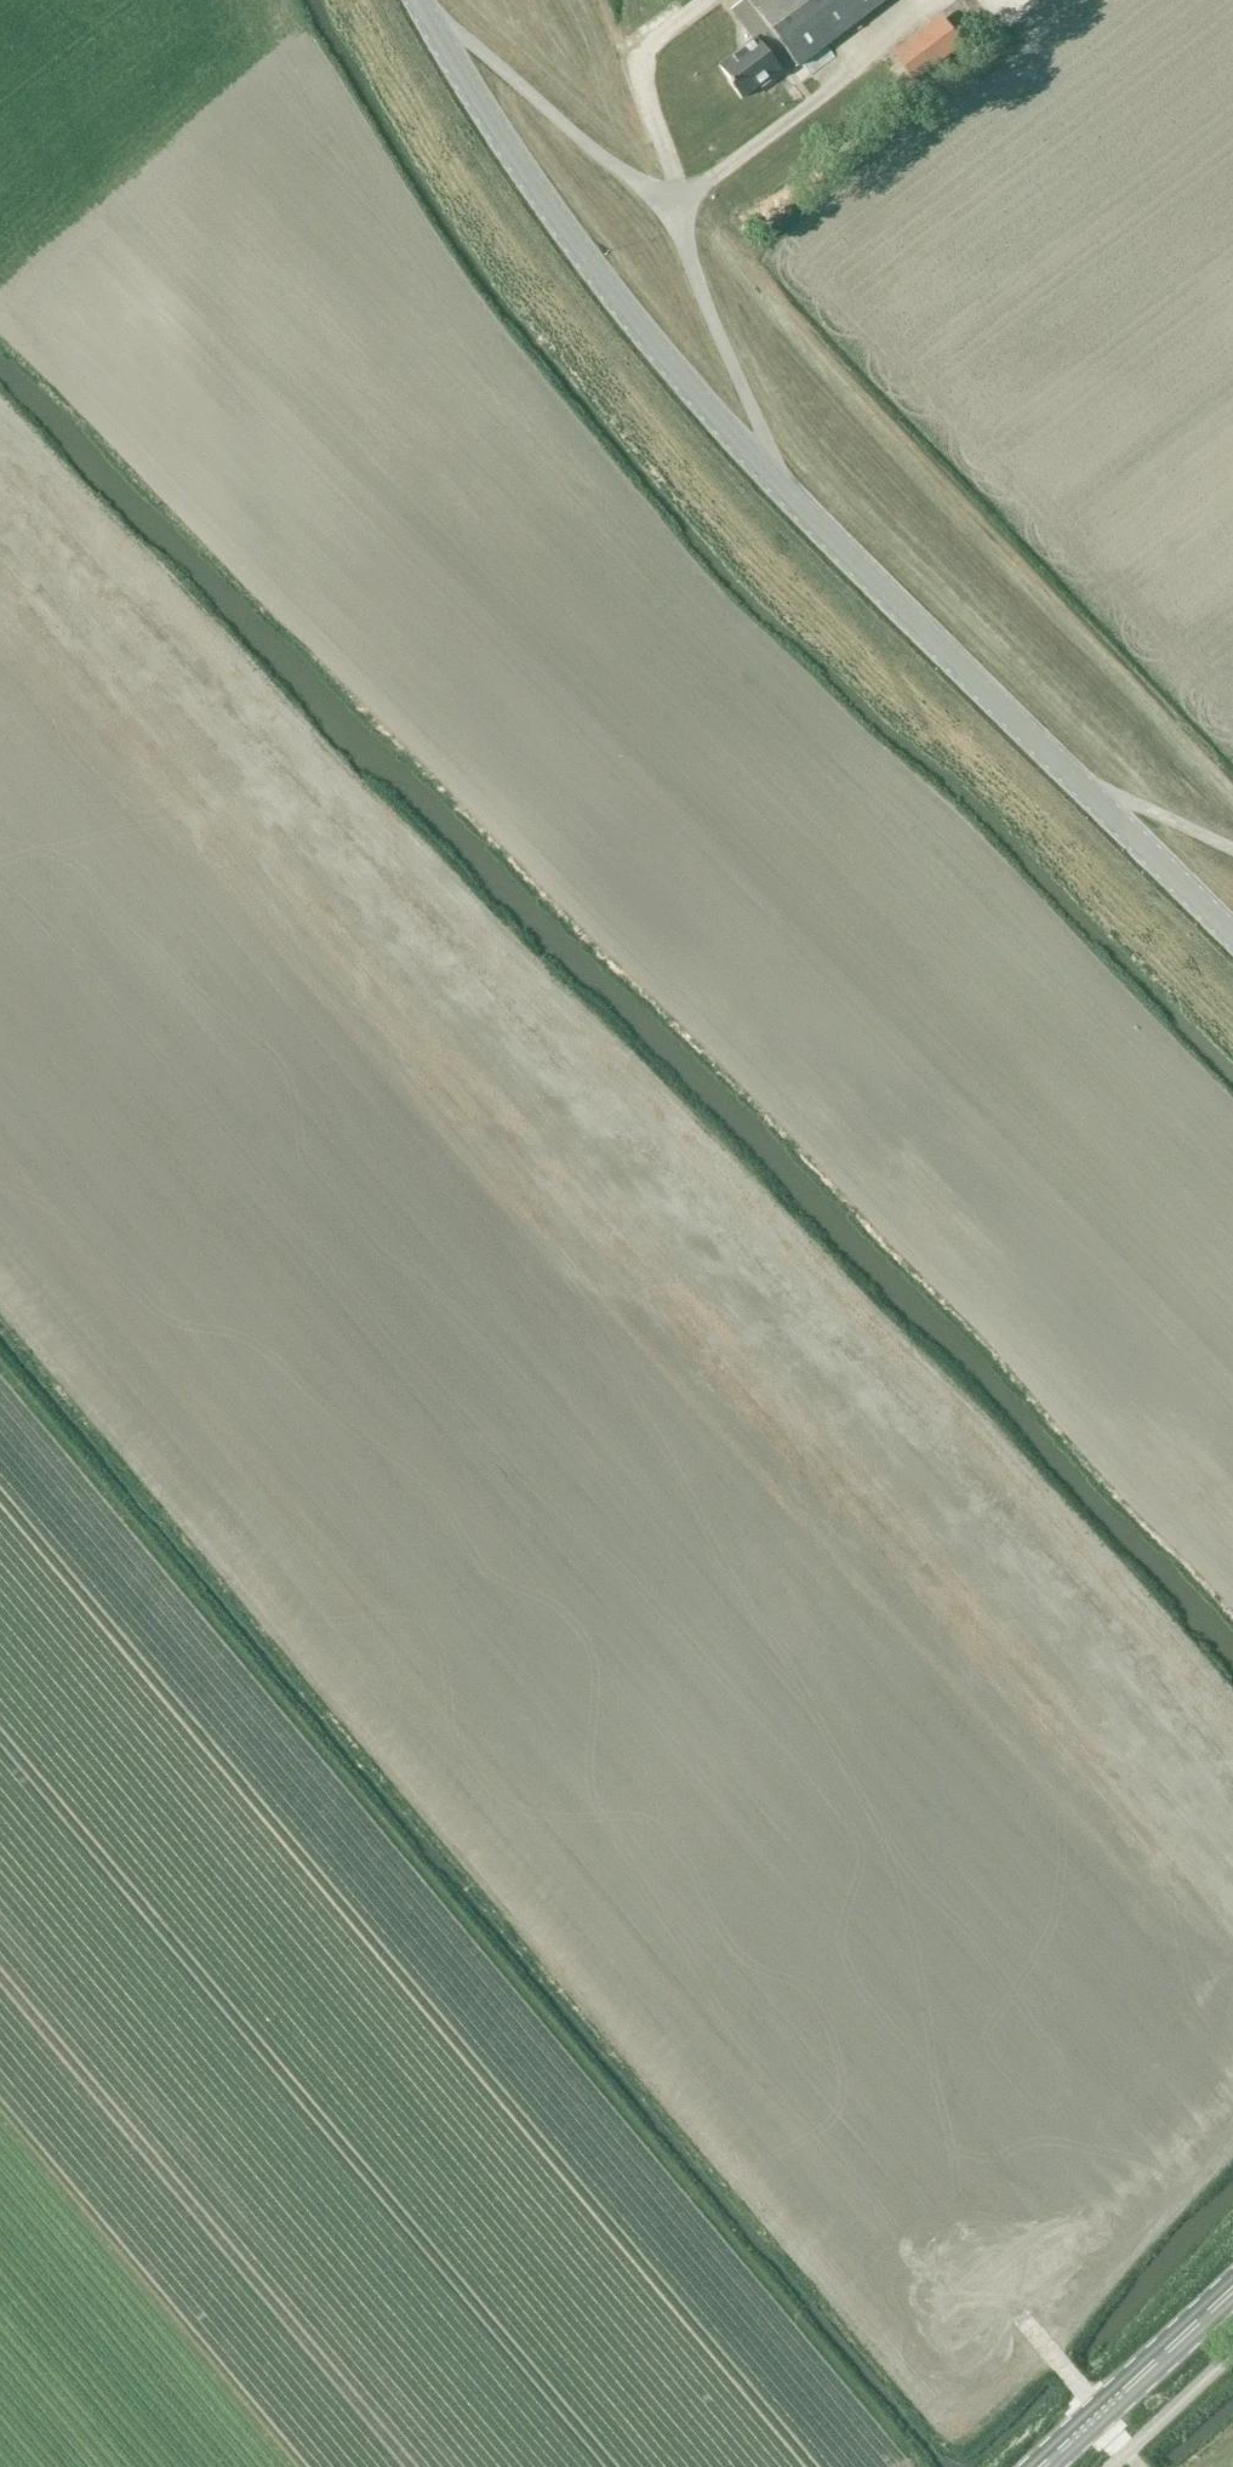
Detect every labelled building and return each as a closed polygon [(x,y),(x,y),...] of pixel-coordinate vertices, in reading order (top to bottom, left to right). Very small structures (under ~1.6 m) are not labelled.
[(730,10),(753,41),(758,38),(769,30),(746,0),(743,0),(730,10)] [(884,0),(746,0),(769,30),(797,67),(884,0)] [(941,15),(892,53),(914,81),(963,44),(941,15)] [(753,41),(719,65),(741,96),(780,69),(758,38),(753,41)]
